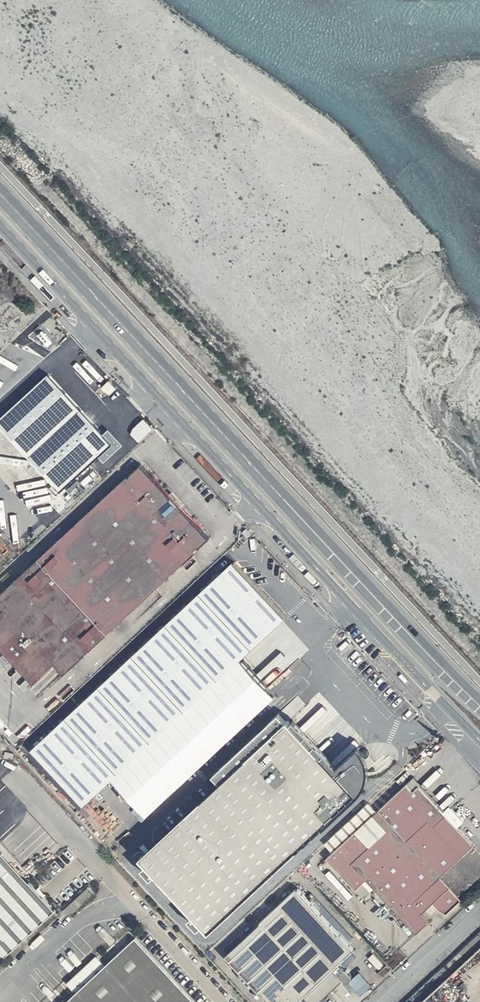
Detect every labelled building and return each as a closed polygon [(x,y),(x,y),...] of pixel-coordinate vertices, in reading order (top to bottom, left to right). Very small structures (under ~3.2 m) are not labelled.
[(49,367),(0,412),(0,417),(61,486),(115,440),(49,367)] [(141,440),(154,427),(145,418),(132,431),(141,440)] [(142,464),(0,598),(0,604),(8,612),(0,619),(0,642),(36,683),(56,665),(65,675),(210,539),(142,464)] [(246,529),(242,532),(248,539),(252,535),(246,529)] [(287,619),(235,563),(231,567),(33,752),(50,770),(83,808),(287,619)] [(218,789),(137,861),(206,936),(357,799),(365,787),(367,774),(366,764),(355,751),(333,771),(291,725),(286,727),(278,716),(210,779),(218,789)] [(412,776),(378,811),(369,802),(324,845),(331,852),(325,858),(360,897),(372,886),(415,933),(428,921),(422,913),(430,907),(447,913),(461,902),(456,896),(479,875),(479,855),(457,829),(462,823),(450,810),(446,813),(412,776)] [(0,849),(0,963),(57,911),(0,849)] [(296,892),(224,958),(263,1001),(299,1001),(302,1000),(331,971),(338,964),(352,952),(296,892)] [(136,940),(107,967),(96,956),(68,983),(77,994),(69,1001),(194,1001),(136,940)] [(421,1000),(421,1001),(471,1001),(479,1000),(479,999),(479,992),(479,991),(479,949),(421,1000)] [(383,966),(373,954),(368,959),(378,970),(383,966)] [(348,976),(338,964),(331,971),(342,983),(348,976)] [(383,976),(390,969),(386,965),(378,972),(383,976)] [(350,978),(348,976),(342,983),(346,985),(350,981),(350,978)]
